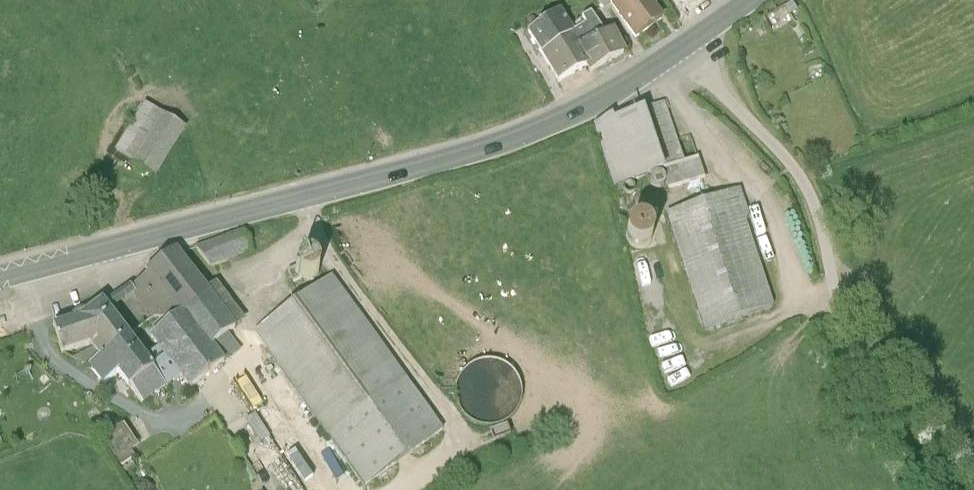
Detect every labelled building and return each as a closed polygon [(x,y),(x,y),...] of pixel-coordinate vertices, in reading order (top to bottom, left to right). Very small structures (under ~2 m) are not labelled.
[(665,19),(651,0),(618,0),(610,6),(635,41),(665,19)] [(559,12),(526,33),(541,55),(573,37),(559,12)] [(626,55),(612,30),(579,49),(588,66),(592,73),(626,55)] [(541,55),(558,81),(588,66),(579,49),(573,37),(541,55)] [(664,102),(595,121),(613,186),(682,167),(664,102)] [(185,131),(144,105),(114,153),(155,179),(185,131)] [(737,189),(668,213),(708,332),(778,308),(737,189)] [(253,252),(245,230),(199,246),(207,268),(253,252)] [(176,250),(128,284),(161,329),(183,313),(209,295),(176,250)] [(441,435),(332,278),(252,334),(361,489),(441,435)] [(183,313),(209,349),(237,329),(210,294),(209,295),(183,313)] [(101,302),(74,321),(51,327),(58,356),(92,347),(109,371),(136,347),(101,302)] [(189,393),(224,364),(209,349),(183,313),(161,329),(136,347),(169,384),(178,378),(189,393)] [(136,347),(109,371),(142,408),(169,384),(136,347)] [(456,393),(457,404),(462,413),(470,421),(480,426),(491,427),(502,424),(511,418),(518,410),(522,399),(522,388),(518,378),(512,369),(503,363),(492,360),(481,361),(471,366),(463,373),(458,382),(456,393)]
